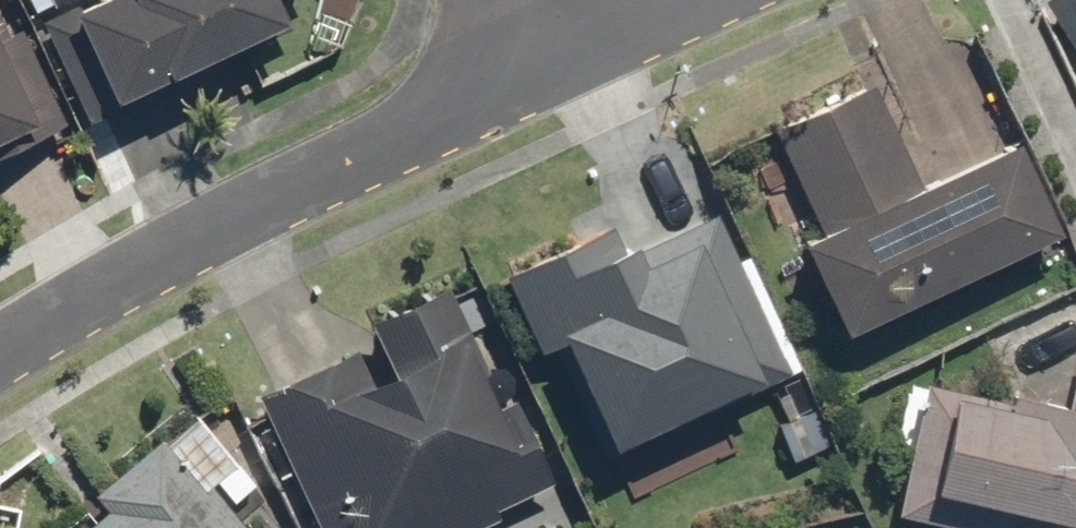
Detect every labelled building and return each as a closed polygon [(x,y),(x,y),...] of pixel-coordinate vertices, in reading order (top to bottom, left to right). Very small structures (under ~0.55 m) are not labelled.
[(39,27),(87,128),(284,36),(267,0),(98,0),(39,27)] [(1075,46),(1075,0),(1047,0),(1075,46)] [(0,22),(0,163),(69,132),(20,27),(5,34),(0,22)] [(786,242),(831,337),(1051,235),(1007,142),(917,184),(869,81),(769,127),(817,228),(786,242)] [(609,225),(496,276),(532,355),(548,347),(600,460),(788,375),(714,213),(623,255),(609,225)] [(311,527),(481,527),(554,495),(509,399),(496,405),(440,284),(358,321),(381,370),(363,378),(350,349),(249,395),(311,527)] [(1075,351),(1061,407),(921,374),(887,516),(936,527),(1075,527),(1075,351)] [(184,410),(82,496),(93,508),(69,527),(235,527),(203,490),(232,465),(184,410)]
